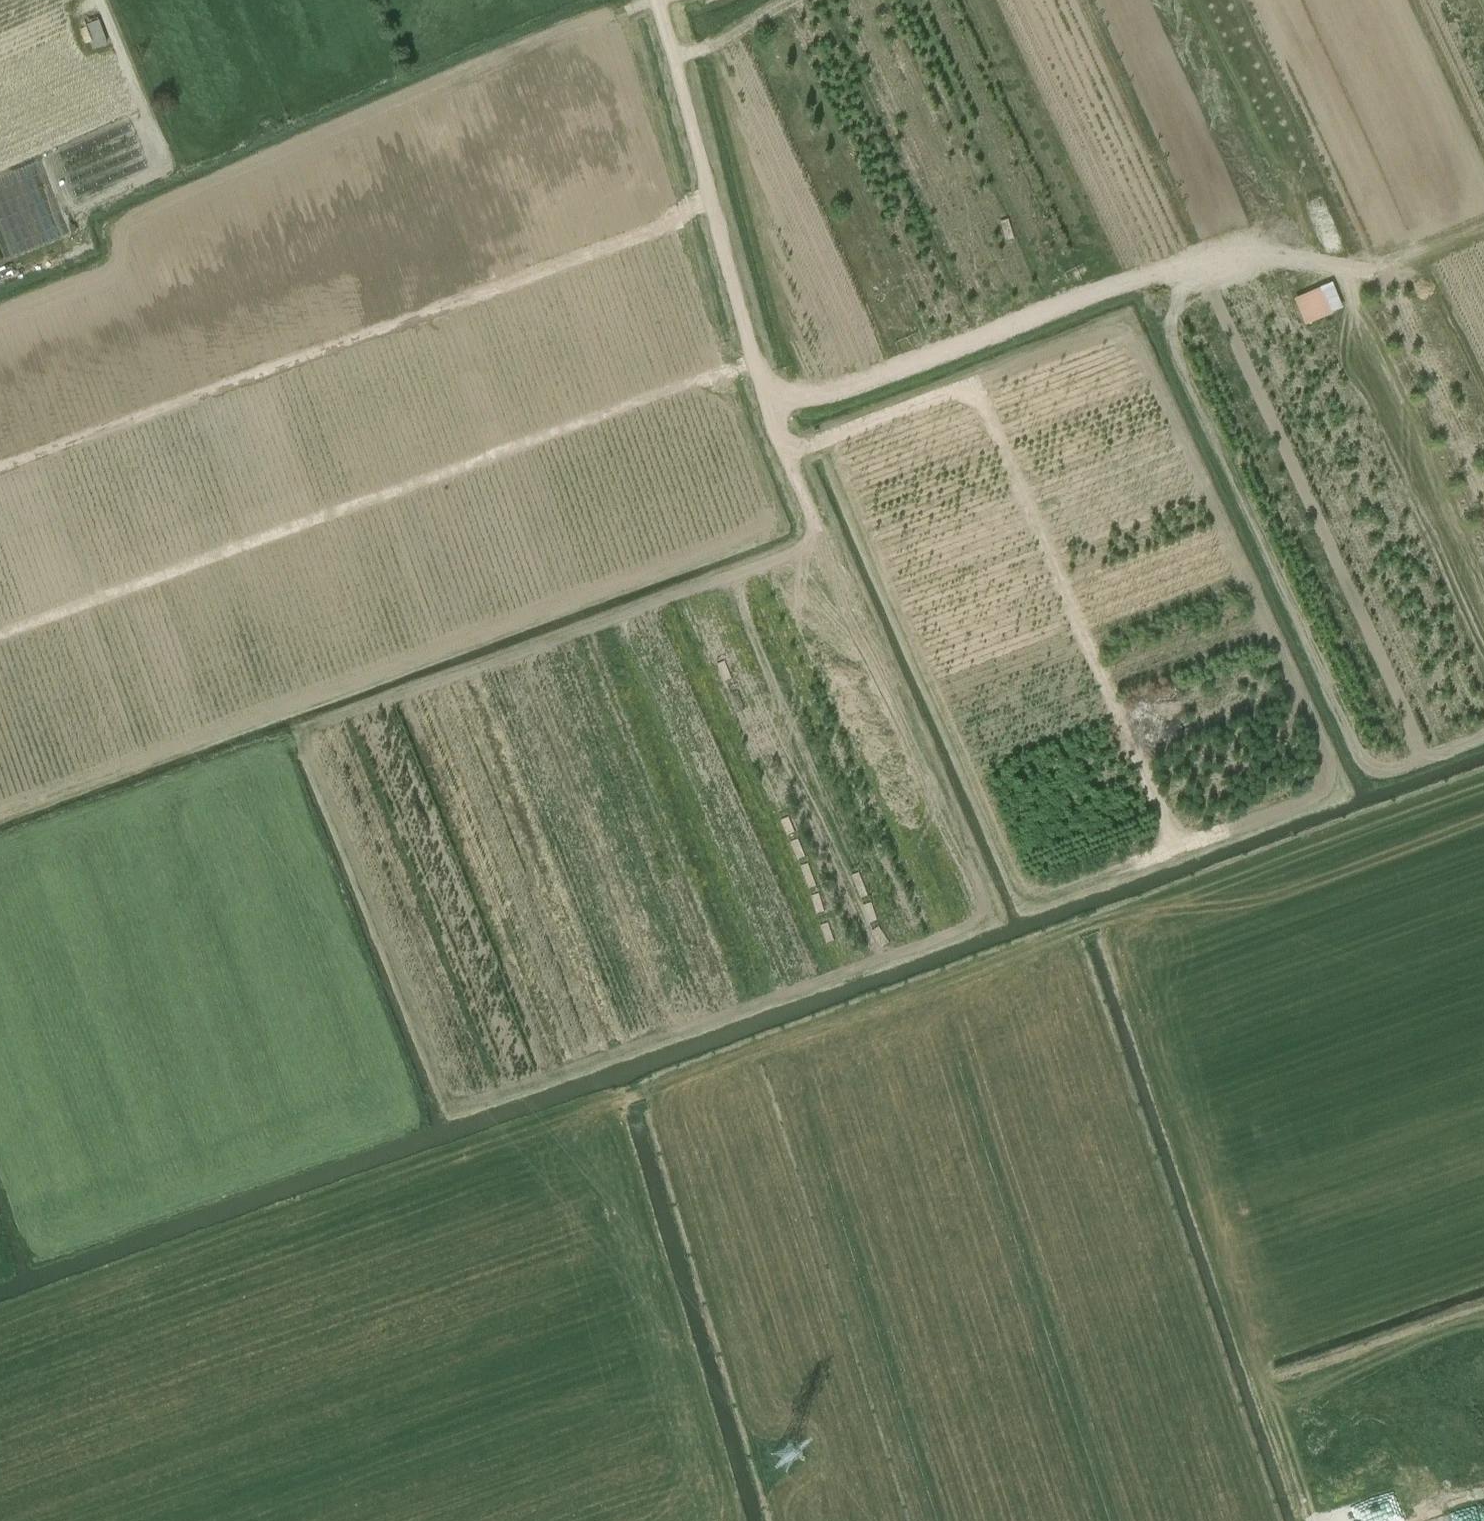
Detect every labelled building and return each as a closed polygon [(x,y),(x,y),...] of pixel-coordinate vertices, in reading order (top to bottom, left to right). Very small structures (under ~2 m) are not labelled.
[(83,23),(93,49),(107,44),(97,18),(83,23)] [(1299,324),(1330,315),(1321,286),(1291,295),(1299,324)]
